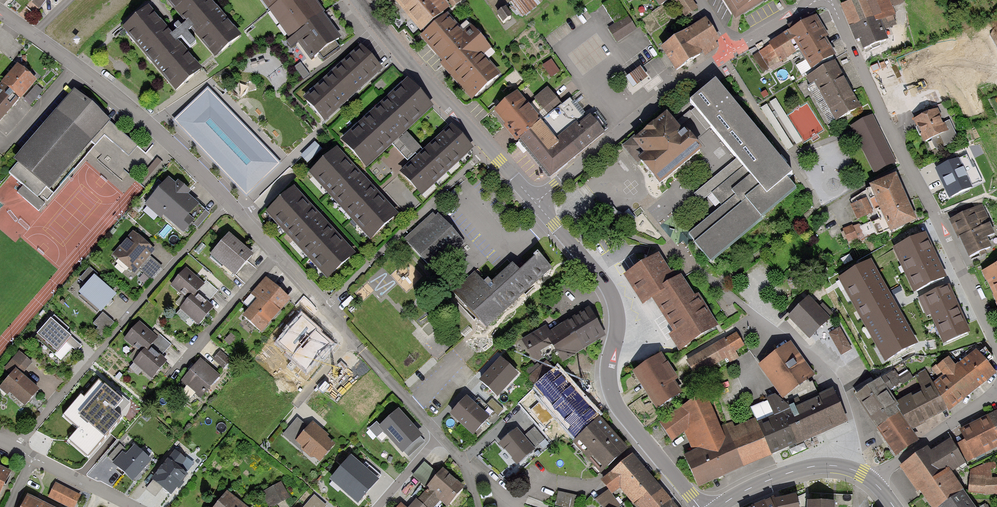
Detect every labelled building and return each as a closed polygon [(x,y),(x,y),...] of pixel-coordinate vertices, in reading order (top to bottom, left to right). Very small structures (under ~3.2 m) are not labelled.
[(32,2),(39,8),(46,0),(34,0),(32,2)] [(212,0),(167,0),(186,22),(192,29),(215,56),(241,34),(212,0)] [(280,0),(261,0),(268,9),(280,0)] [(323,13),(326,11),(317,0),(280,0),(268,9),(290,38),(323,13)] [(444,0),(393,0),(421,33),(450,8),(444,0)] [(505,24),(514,17),(508,11),(514,6),(524,18),(545,0),(485,0),(505,24)] [(608,29),(617,42),(637,29),(617,0),(610,0),(602,5),(615,24),(608,29)] [(676,1),(686,17),(698,9),(692,0),(677,0),(676,1)] [(735,20),(767,0),(723,0),(735,20)] [(870,0),(854,0),(842,4),(855,39),(859,38),(863,48),(875,44),(889,39),(885,30),(897,25),(894,16),(897,14),(895,7),(905,3),(904,0),(871,0),(870,0)] [(173,33),(152,8),(124,30),(176,91),(203,68),(179,40),(173,33)] [(323,13),(290,38),(286,40),(291,47),(298,42),(310,59),(319,53),(324,59),(340,47),(334,40),(340,36),(323,13)] [(450,14),(422,36),(442,62),(440,63),(470,100),(502,74),(486,54),(493,49),(472,23),(463,30),(450,14)] [(839,55),(816,14),(788,30),(768,42),(769,45),(759,51),(763,58),(757,61),(763,73),(769,69),(772,73),(799,57),(800,60),(794,64),(801,76),(812,70),(839,55)] [(705,17),(660,47),(675,70),(702,53),(704,56),(719,46),(715,41),(720,39),(705,17)] [(178,29),(173,33),(179,40),(182,37),(190,47),(196,42),(188,31),(192,29),(186,22),(182,26),(179,23),(175,26),(178,29)] [(385,69),(362,44),(303,96),(326,121),(385,69)] [(551,60),(543,66),(551,77),(560,71),(551,60)] [(835,60),(805,77),(810,85),(808,86),(830,125),(862,107),(835,60)] [(37,80),(18,63),(2,82),(20,98),(21,98),(37,80)] [(300,63),(295,66),(303,78),(309,74),(300,63)] [(640,66),(626,77),(633,88),(648,77),(640,66)] [(406,76),(338,139),(367,170),(393,145),(407,160),(420,148),(405,131),(433,106),(406,76)] [(715,80),(688,101),(735,158),(693,193),(701,203),(712,194),(721,205),(688,232),(711,260),(797,190),(786,178),(792,173),(715,80)] [(2,82),(0,84),(0,121),(20,98),(2,82)] [(36,84),(23,100),(30,105),(43,90),(36,84)] [(174,121),(247,194),(280,162),(271,153),(207,88),(174,121)] [(517,90),(492,111),(517,141),(549,179),(603,133),(588,115),(572,95),(561,104),(548,88),(528,104),(517,90)] [(945,88),(928,96),(933,107),(950,100),(945,88)] [(55,193),(51,190),(92,143),(95,146),(105,135),(129,156),(137,147),(75,92),(14,161),(17,164),(11,172),(25,184),(18,192),(39,211),(55,193)] [(935,146),(937,149),(959,139),(950,120),(944,122),(938,108),(914,119),(924,142),(932,138),(932,142),(935,146)] [(686,135),(667,111),(636,136),(634,134),(621,144),(638,165),(642,162),(660,184),(703,149),(689,132),(686,135)] [(872,115),(850,126),(874,174),(896,163),(872,115)] [(453,123),(400,171),(422,195),(475,147),(453,123)] [(315,142),(301,155),(308,162),(322,149),(315,142)] [(336,146),(308,171),(370,238),(398,213),(365,177),(336,146)] [(968,154),(936,169),(949,198),(982,182),(975,166),(974,167),(968,154)] [(871,188),(866,190),(880,219),(871,223),(877,236),(888,231),(889,234),(918,221),(896,172),(869,185),(871,188)] [(178,179),(175,182),(169,177),(146,204),(161,218),(163,215),(183,232),(186,230),(188,232),(194,225),(197,228),(210,213),(189,194),(192,191),(178,179)] [(294,186),(265,212),(327,279),(355,253),(323,217),(294,186)] [(867,198),(851,205),(858,220),(874,213),(867,198)] [(983,204),(949,219),(958,239),(960,238),(970,258),(981,252),(992,247),(988,237),(995,234),(991,223),(992,223),(983,204)] [(437,210),(405,239),(432,269),(464,241),(437,210)] [(852,225),(843,229),(849,243),(859,239),(852,225)] [(156,250),(133,230),(111,255),(134,275),(139,270),(151,256),(156,250)] [(254,254),(228,232),(209,255),(234,276),(254,254)] [(925,234),(893,249),(915,293),(946,278),(938,261),(925,234)] [(659,250),(622,273),(641,303),(652,296),(676,333),(670,337),(679,350),(719,325),(698,292),(695,294),(681,273),(676,276),(659,250)] [(551,266),(538,253),(520,270),(512,262),(491,282),(494,285),(490,289),(475,272),(454,291),(486,326),(551,266)] [(163,266),(151,256),(139,270),(152,280),(163,266)] [(871,261),(838,280),(885,363),(918,345),(892,299),(871,261)] [(982,273),(996,304),(996,266),(982,273)] [(79,279),(86,284),(79,292),(80,297),(97,312),(99,310),(101,312),(110,301),(116,295),(95,276),(97,274),(90,267),(79,279)] [(204,283),(185,267),(170,285),(182,295),(175,303),(180,307),(179,309),(199,325),(208,314),(214,307),(208,301),(217,290),(206,281),(204,283)] [(291,299),(266,277),(251,294),(256,299),(241,316),(261,333),(280,311),(291,299)] [(949,285),(919,298),(927,317),(931,315),(943,344),(969,332),(949,285)] [(809,295),(787,316),(809,339),(831,318),(809,295)] [(607,335),(589,307),(551,330),(548,324),(520,340),(534,363),(545,356),(548,361),(559,355),(563,362),(607,335)] [(114,322),(103,312),(93,323),(98,327),(95,330),(102,336),(114,322)] [(69,328),(54,315),(34,337),(55,356),(66,343),(76,352),(82,346),(66,331),(69,328)] [(314,329),(302,319),(279,345),(294,358),(292,360),(307,373),(330,346),(319,337),(314,333),(316,331),(314,329)] [(153,333),(140,321),(123,339),(140,354),(132,363),(150,379),(160,368),(168,359),(163,354),(172,345),(155,330),(153,333)] [(840,327),(829,333),(842,355),(853,349),(840,327)] [(737,332),(686,361),(695,376),(727,358),(730,363),(740,357),(737,352),(746,346),(737,332)] [(230,334),(225,340),(231,346),(237,340),(230,334)] [(815,374),(790,341),(759,365),(784,398),(815,374)] [(933,383),(947,410),(948,412),(963,400),(996,374),(976,349),(955,365),(949,357),(937,366),(936,365),(932,368),(938,378),(933,383)] [(219,350),(212,359),(223,368),(231,360),(219,350)] [(24,407),(35,394),(39,389),(23,374),(33,362),(20,351),(4,368),(11,374),(0,387),(0,389),(7,395),(9,393),(24,407)] [(661,352),(632,372),(645,392),(657,410),(681,393),(674,383),(679,379),(661,352)] [(500,356),(479,378),(497,395),(518,373),(500,356)] [(191,368),(181,380),(201,398),(221,375),(200,358),(191,368)] [(527,378),(535,386),(554,369),(546,361),(527,378)] [(877,428),(901,413),(897,407),(899,405),(897,401),(891,392),(913,378),(904,363),(894,369),(880,378),(855,395),(877,428)] [(600,417),(556,367),(554,369),(535,386),(564,419),(560,422),(575,439),(600,417)] [(901,413),(911,429),(947,410),(933,383),(925,370),(915,376),(921,387),(897,401),(899,405),(897,407),(901,413)] [(66,419),(80,431),(70,443),(88,459),(121,421),(119,419),(129,407),(119,398),(117,400),(101,386),(86,403),(82,400),(66,419)] [(756,418),(772,456),(848,422),(834,389),(820,395),(821,397),(795,407),(794,404),(789,406),(779,395),(751,407),(756,418)] [(744,468),(725,425),(721,427),(705,391),(659,424),(671,442),(685,433),(694,452),(685,456),(699,488),(721,478),(744,468)] [(468,396),(450,414),(472,435),(494,412),(478,397),(474,401),(468,396)] [(416,428),(399,409),(380,426),(376,422),(368,429),(376,438),(383,432),(402,454),(405,452),(408,456),(425,442),(420,437),(422,435),(416,428)] [(966,462),(969,465),(996,451),(996,410),(960,428),(965,439),(955,444),(966,462)] [(901,413),(877,428),(895,456),(919,441),(911,429),(901,413)] [(335,442),(328,436),(329,434),(321,427),(313,419),(307,425),(297,417),(283,434),(303,452),(304,451),(311,457),(315,457),(320,461),(335,442)] [(611,429),(600,417),(575,439),(572,443),(601,474),(629,449),(611,429)] [(772,456),(756,418),(735,427),(733,422),(725,425),(744,468),(759,461),(772,456)] [(524,436),(534,448),(545,439),(534,427),(524,436)] [(524,436),(517,428),(498,445),(517,466),(536,449),(534,448),(524,436)] [(951,438),(931,452),(928,448),(900,467),(917,492),(920,490),(931,506),(941,506),(965,492),(952,472),(966,462),(955,444),(951,438)] [(108,457),(113,461),(122,450),(126,453),(128,451),(120,444),(108,457)] [(113,461),(112,462),(133,480),(140,472),(151,459),(134,444),(128,451),(126,453),(122,450),(113,461)] [(187,459),(174,449),(151,479),(153,480),(146,488),(155,496),(162,487),(171,494),(180,482),(187,474),(180,468),(187,459)] [(363,465),(350,453),(328,479),(357,504),(368,492),(379,478),(378,477),(380,475),(366,462),(363,465)] [(632,454),(601,480),(609,490),(613,494),(620,489),(636,506),(677,506),(632,454)] [(969,470),(968,493),(985,495),(996,494),(996,478),(992,478),(992,469),(996,469),(996,461),(969,470)] [(438,474),(425,462),(411,476),(425,488),(438,474)] [(11,470),(0,465),(0,492),(11,470)] [(420,499),(429,506),(434,506),(440,501),(447,506),(448,506),(465,487),(443,468),(438,474),(425,488),(427,490),(420,499)] [(259,493),(266,506),(271,506),(289,498),(281,482),(259,493)] [(55,483),(48,497),(67,506),(74,506),(80,495),(55,483)] [(213,506),(248,506),(227,490),(213,506)] [(596,499),(603,506),(622,506),(613,494),(609,490),(596,499)] [(559,492),(556,506),(559,506),(576,506),(579,497),(559,492)] [(941,506),(974,506),(965,492),(941,506)] [(42,502),(28,495),(22,506),(40,506),(42,502)] [(314,495),(304,506),(326,506),(327,506),(314,495)] [(751,506),(799,506),(797,496),(777,500),(775,496),(751,506)] [(416,499),(408,506),(425,506),(416,499)]
